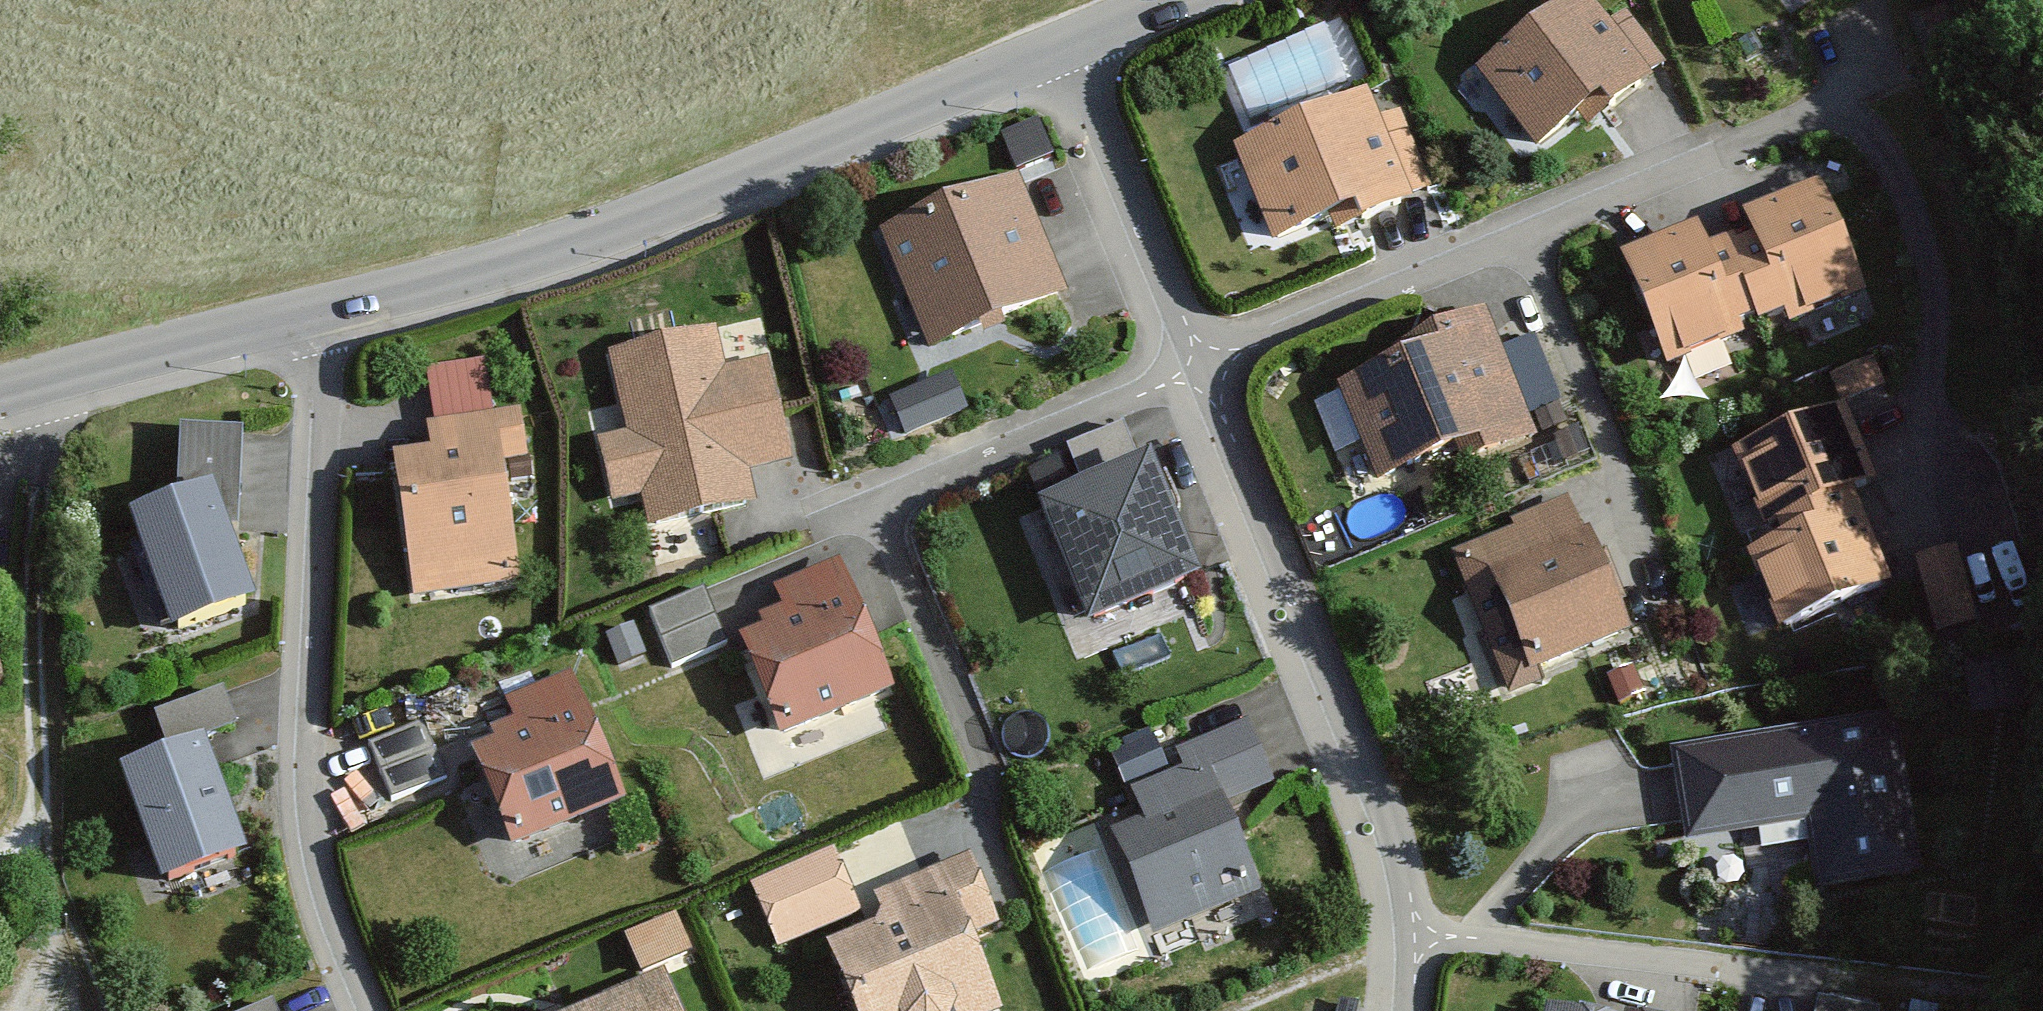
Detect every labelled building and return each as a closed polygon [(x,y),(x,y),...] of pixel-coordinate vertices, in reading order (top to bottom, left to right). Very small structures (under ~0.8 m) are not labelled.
[(1535,145),(1600,96),(1611,110),(1650,81),(1644,73),(1659,62),(1626,18),(1607,32),(1583,0),(1579,0),(1481,74),(1535,145)] [(1237,153),(1273,244),(1332,221),(1336,232),(1409,203),(1405,194),(1424,186),(1399,121),(1373,131),(1363,105),(1237,153)] [(1038,121),(1002,136),(1017,170),(1052,155),(1038,121)] [(1012,184),(887,232),(932,346),(1056,297),(1012,184)] [(1755,240),(1728,251),(1754,313),(1759,325),(1788,313),(1793,324),(1861,296),(1818,191),(1747,221),(1755,240)] [(1622,260),(1666,366),(1738,336),(1732,322),(1754,313),(1728,251),(1711,259),(1698,229),(1622,260)] [(1340,392),(1380,481),(1456,448),(1465,466),(1535,435),(1527,415),(1500,353),(1483,316),(1422,343),(1427,353),(1340,392)] [(709,337),(614,358),(631,437),(601,443),(614,503),(647,496),(652,522),(751,502),(743,467),(784,458),(764,366),(717,376),(709,337)] [(1531,339),(1500,353),(1527,415),(1558,401),(1531,339)] [(1872,360),(1829,378),(1841,405),(1883,387),(1872,360)] [(428,372),(437,428),(494,420),(483,363),(428,372)] [(948,387),(898,408),(907,429),(957,408),(948,387)] [(1318,405),(1341,453),(1361,444),(1338,395),(1318,405)] [(1559,406),(1537,416),(1547,435),(1568,425),(1559,406)] [(1738,456),(1766,526),(1851,493),(1873,484),(1844,413),(1738,456)] [(394,461),(413,597),(515,583),(498,461),(520,458),(514,417),(494,420),(437,428),(428,430),(432,455),(394,461)] [(1121,428),(1069,449),(1086,491),(1138,470),(1121,428)] [(179,506),(133,522),(172,633),(255,604),(229,529),(239,529),(242,433),(181,431),(179,506)] [(1578,431),(1556,440),(1566,461),(1587,452),(1578,431)] [(1041,509),(1090,629),(1199,584),(1149,464),(1138,470),(1086,491),(1041,509)] [(1779,632),(1889,588),(1851,493),(1766,526),(1775,548),(1750,558),(1779,632)] [(1517,539),(1460,563),(1514,691),(1536,682),(1530,668),(1619,630),(1564,502),(1511,524),(1517,539)] [(1919,563),(1939,633),(1975,623),(1956,553),(1919,563)] [(760,622),(765,637),(850,602),(836,567),(777,591),(786,612),(760,622)] [(705,593),(652,614),(673,665),(726,643),(705,593)] [(765,637),(747,644),(783,733),(886,691),(850,602),(765,637)] [(633,627),(608,637),(620,666),(644,656),(633,627)] [(498,746),(476,755),(514,848),(626,804),(573,672),(507,698),(518,727),(494,736),(498,746)] [(1633,677),(1612,685),(1621,707),(1642,699),(1633,677)] [(153,717),(166,753),(235,727),(222,691),(153,717)] [(1678,756),(1691,838),(1808,819),(1820,887),(1915,871),(1890,721),(1678,756)] [(422,723),(371,745),(394,798),(445,776),(422,723)] [(1151,826),(1119,839),(1155,932),(1254,893),(1219,804),(1273,784),(1250,725),(1177,753),(1185,773),(1138,792),(1151,826)] [(1113,755),(1126,787),(1167,771),(1154,739),(1113,755)] [(244,856),(203,747),(120,778),(161,887),(244,856)] [(860,912),(834,851),(753,885),(779,946),(860,912)] [(829,947),(856,1010),(1003,1010),(973,938),(999,927),(971,860),(875,899),(885,924),(829,947)] [(675,916),(626,938),(642,976),(691,955),(675,916)] [(664,975),(636,986),(641,998),(609,1010),(678,1010),(664,975)] [(1339,1001),(1337,1010),(1357,1010),(1358,1006),(1339,1001)] [(1819,1001),(1817,1010),(1871,1010),(1819,1001)]
